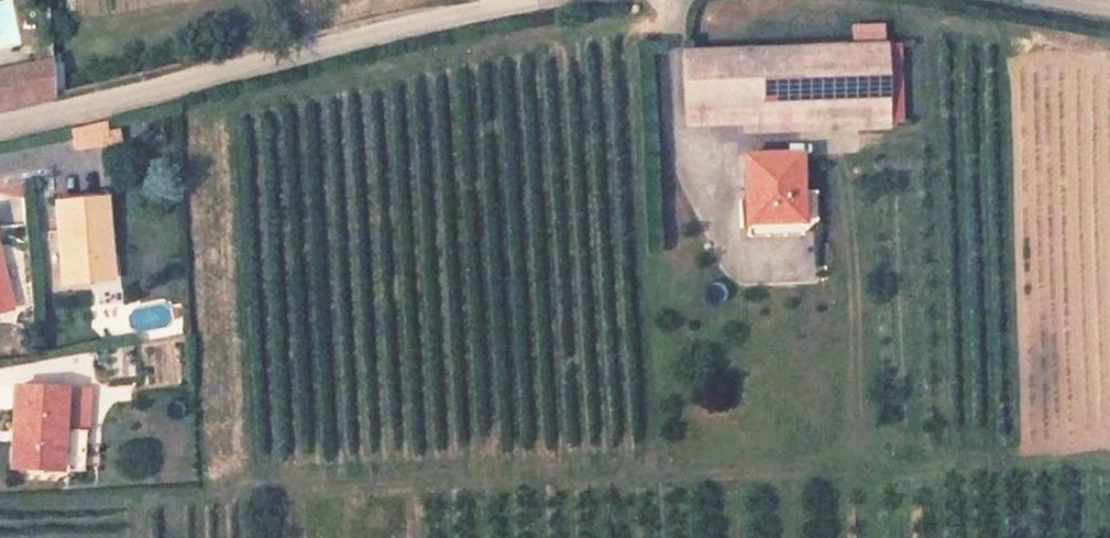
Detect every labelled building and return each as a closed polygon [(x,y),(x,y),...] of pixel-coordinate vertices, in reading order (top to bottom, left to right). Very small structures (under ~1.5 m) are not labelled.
[(22,61),(27,97),(60,89),(58,64),(56,28),(32,32),(35,58),(22,61)] [(896,130),(893,44),(694,46),(695,108),(751,109),(812,109),(813,133),(896,130)] [(27,97),(22,61),(0,65),(0,104),(27,97)] [(813,133),(812,109),(751,109),(750,135),(813,133)] [(73,151),(119,139),(113,119),(68,131),(73,151)] [(803,221),(802,155),(747,155),(748,223),(803,221)] [(109,258),(108,198),(58,198),(61,286),(98,285),(98,258),(109,258)] [(110,285),(109,258),(98,258),(98,285),(110,285)] [(0,262),(0,304),(10,302),(0,262)] [(66,431),(68,388),(12,385),(8,468),(52,469),(52,430),(66,431)] [(66,470),(66,431),(52,430),(52,469),(66,470)]
